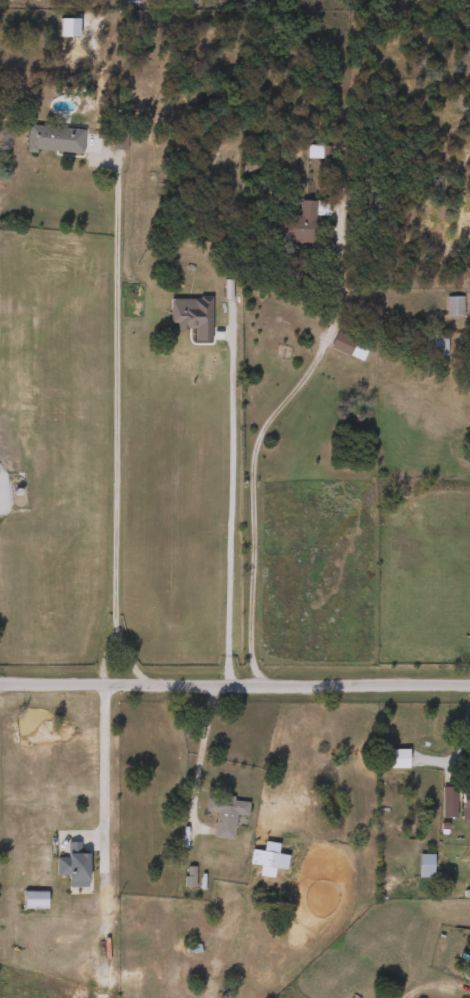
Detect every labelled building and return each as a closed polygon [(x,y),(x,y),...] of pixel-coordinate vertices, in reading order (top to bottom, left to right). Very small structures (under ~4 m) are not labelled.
[(79,154),(23,149),(25,124),(82,129),(79,154)] [(305,158),(305,146),(326,146),(326,158),(305,158)] [(271,242),(271,213),(297,213),(297,200),(313,200),(313,242),(271,242)] [(219,287),(200,287),(200,278),(219,278),(219,287)] [(443,316),(443,296),(461,296),(461,316),(443,316)] [(327,347),(334,331),(366,345),(359,361),(327,347)] [(422,334),(444,334),(444,353),(422,353),(422,334)] [(387,748),(405,748),(405,768),(387,768),(387,748)] [(439,817),(439,786),(453,786),(453,817),(439,817)] [(460,786),(469,787),(469,818),(459,818),(460,786)] [(231,838),(211,836),(213,815),(202,814),(204,795),(246,799),(244,815),(233,814),(231,838)] [(65,880),(65,874),(53,875),(53,856),(64,855),(64,841),(77,841),(77,852),(86,852),(86,880),(65,880)] [(283,869),(254,864),(256,849),(286,854),(283,869)] [(431,876),(416,876),(416,853),(431,853),(431,876)] [(21,907),(21,890),(44,890),(44,907),(21,907)]
